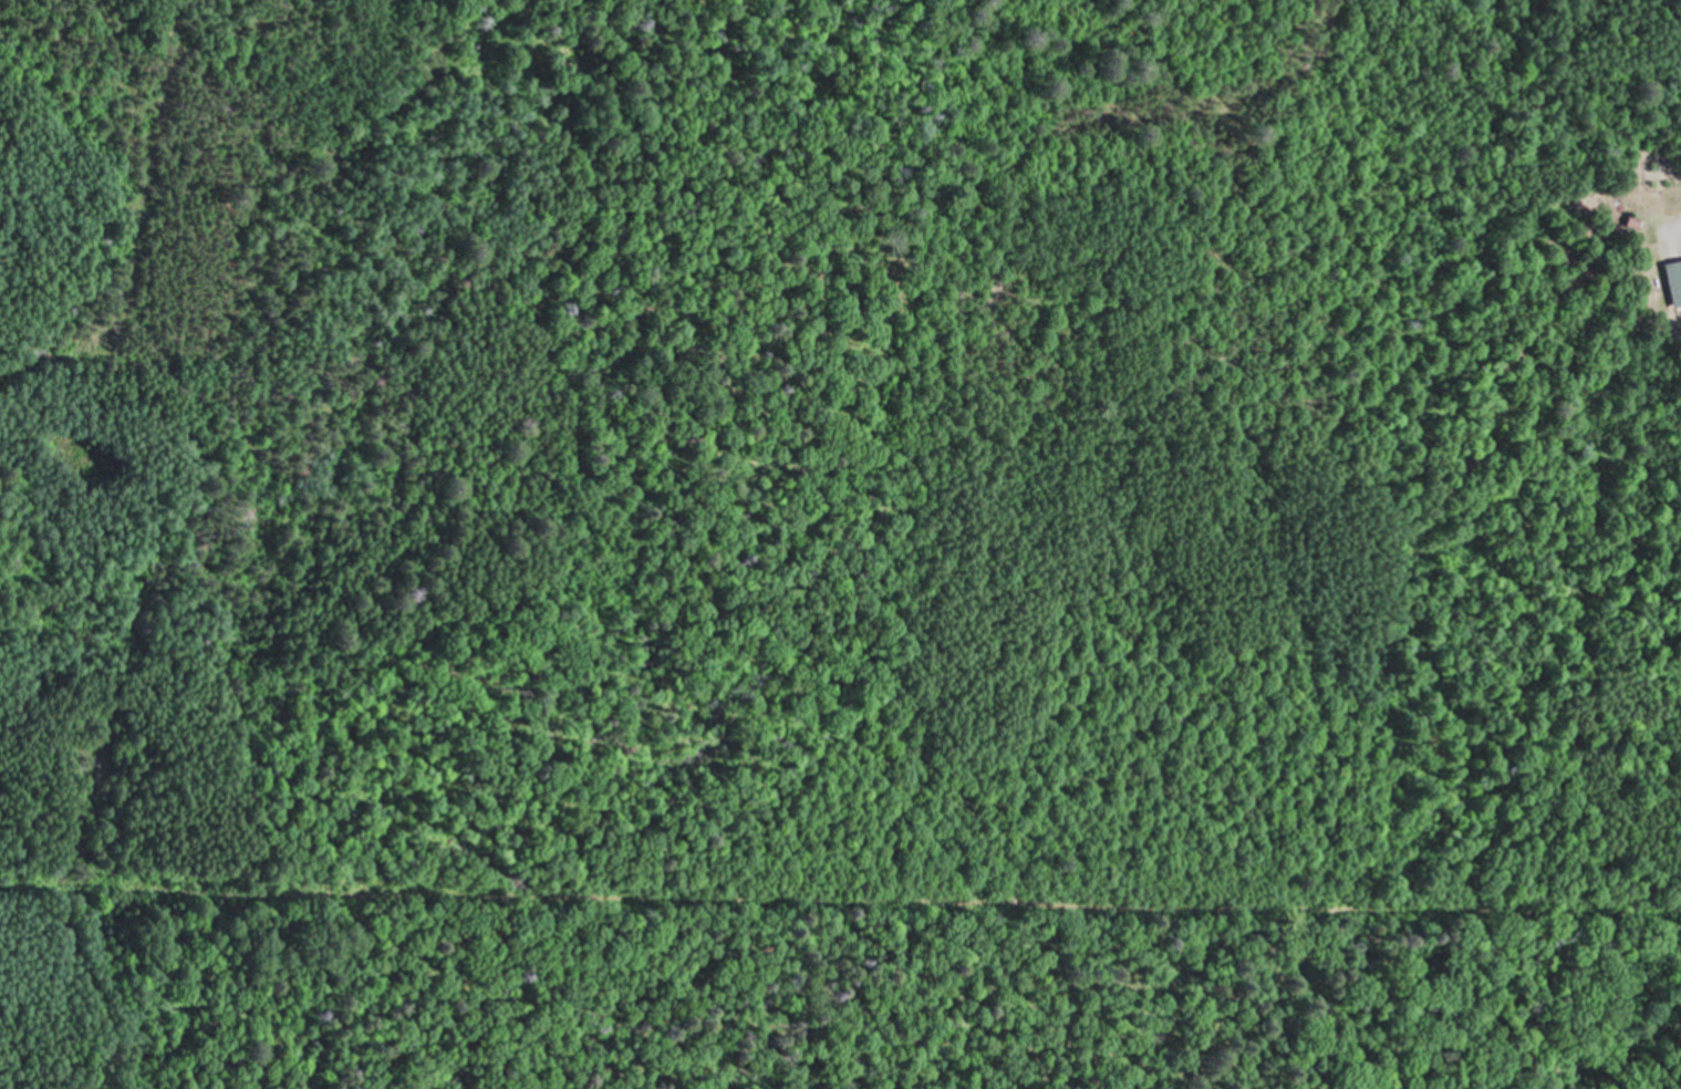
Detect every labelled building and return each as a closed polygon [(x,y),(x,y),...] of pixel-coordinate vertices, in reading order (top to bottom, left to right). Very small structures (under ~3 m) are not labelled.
[(1620,222),(1623,211),(1636,216),(1632,227),(1620,222)] [(1660,262),(1680,258),(1680,304),(1670,307),(1660,262)]
